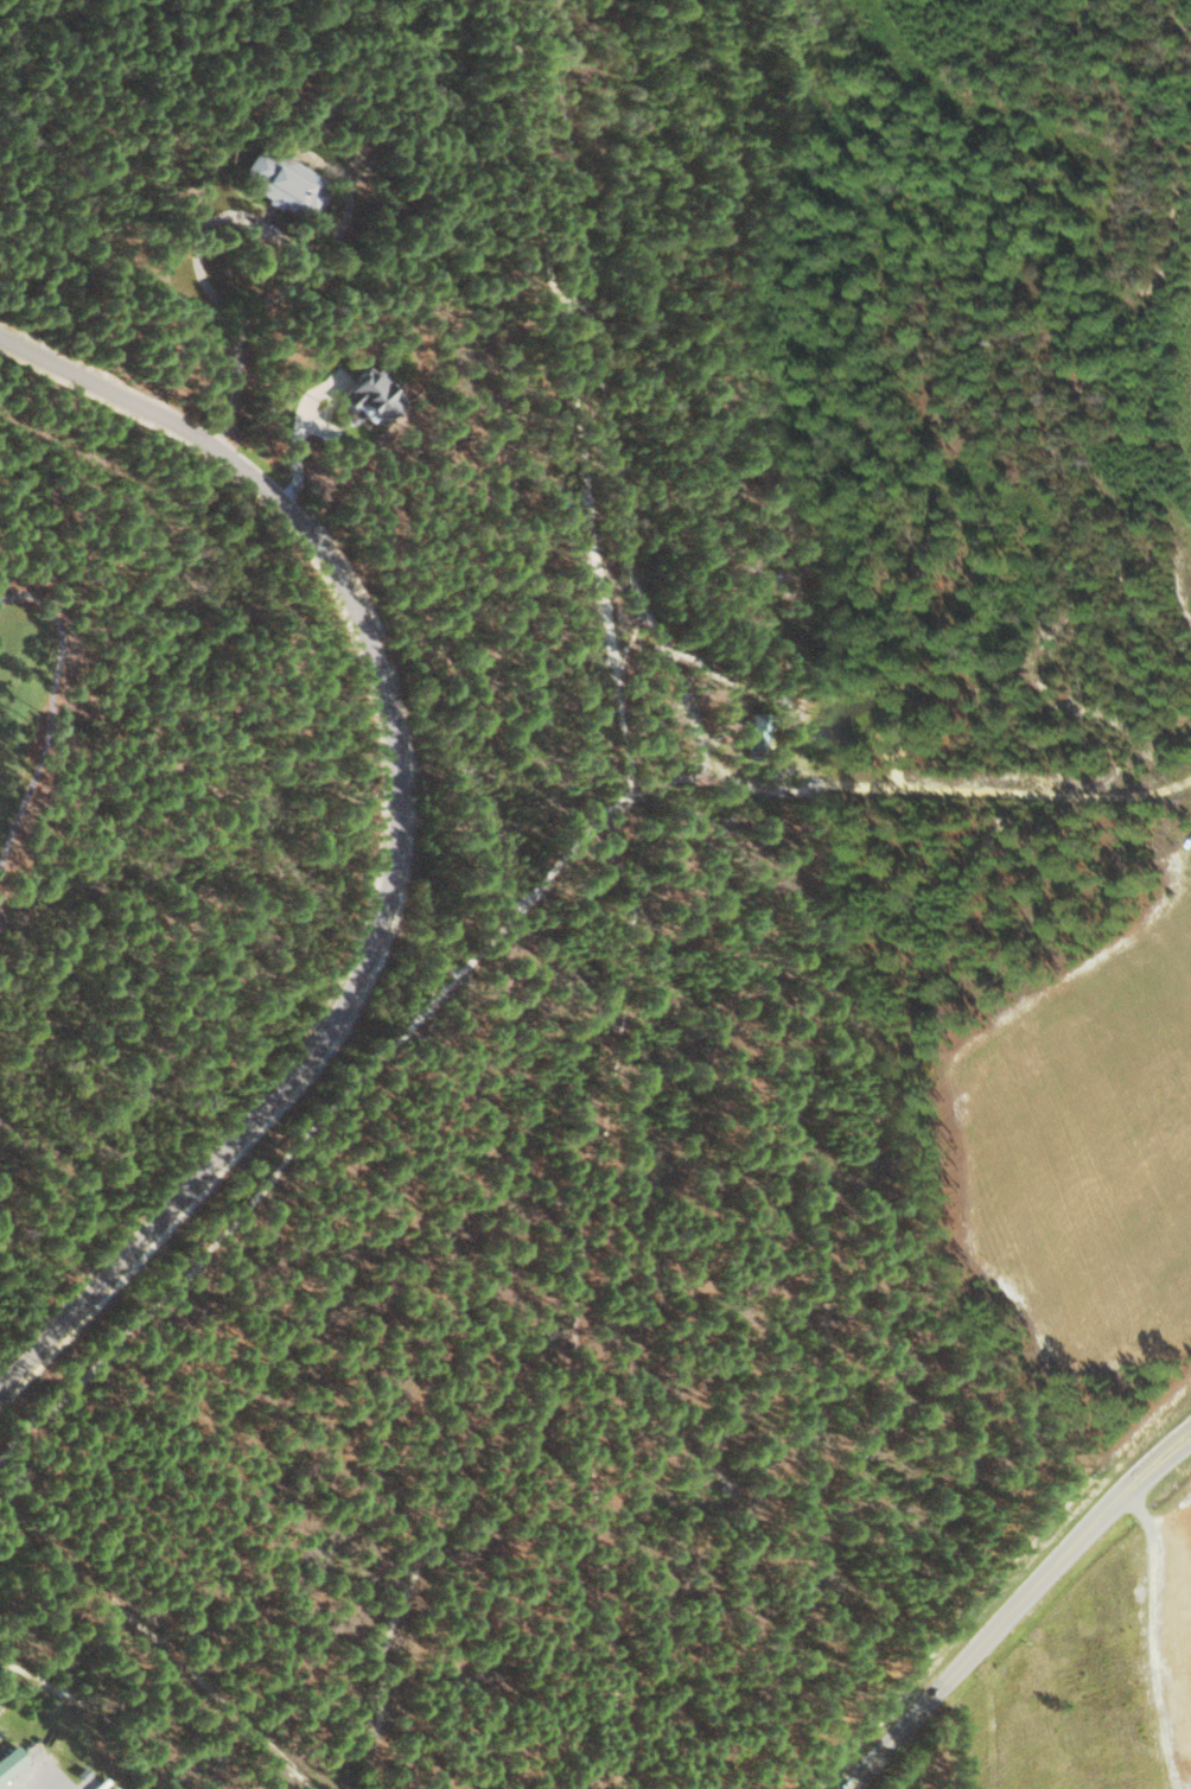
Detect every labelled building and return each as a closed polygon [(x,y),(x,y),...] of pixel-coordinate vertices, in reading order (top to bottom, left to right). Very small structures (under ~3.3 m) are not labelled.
[(331,183),(279,155),(275,164),(252,152),(236,182),(311,221),(331,183)] [(405,399),(384,381),(386,379),(369,364),(338,397),(354,412),(358,407),(379,427),(405,399)] [(767,714),(751,713),(751,756),(766,756),(767,714)] [(17,1744),(0,1756),(0,1780),(28,1761),(17,1744)]
